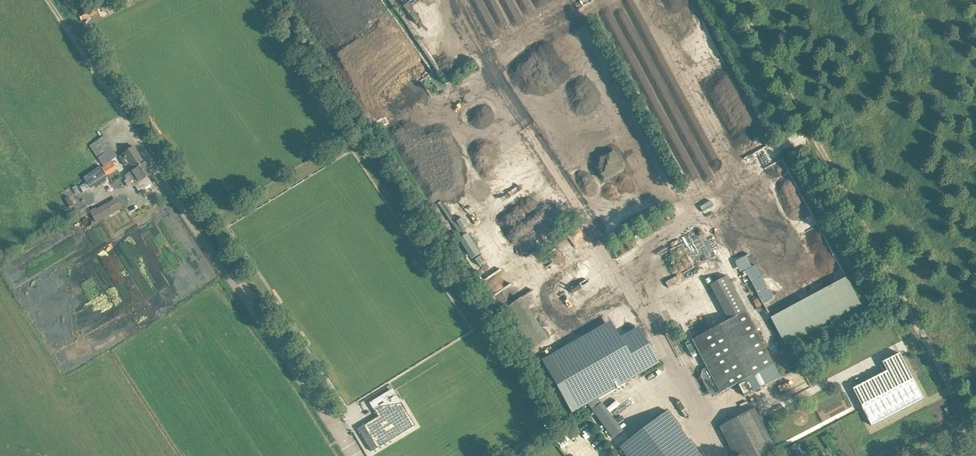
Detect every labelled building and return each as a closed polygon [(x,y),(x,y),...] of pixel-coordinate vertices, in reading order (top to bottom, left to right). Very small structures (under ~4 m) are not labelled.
[(78,14),(82,20),(100,11),(96,4),(78,14)] [(104,136),(89,146),(103,166),(118,156),(104,136)] [(134,169),(125,174),(127,179),(125,181),(130,188),(135,185),(138,190),(144,186),(145,188),(151,184),(147,176),(151,173),(152,173),(144,161),(134,146),(119,156),(124,164),(129,161),(133,168),(134,169)] [(102,167),(107,175),(117,168),(112,161),(102,167)] [(106,177),(108,176),(102,167),(100,165),(83,177),(91,188),(96,184),(97,186),(107,180),(106,177)] [(89,211),(96,223),(113,213),(109,205),(98,211),(96,207),(89,211)] [(79,209),(72,212),(76,220),(83,217),(79,209)] [(459,239),(472,259),(480,253),(467,233),(459,239)] [(749,252),(738,257),(761,305),(772,299),(749,252)] [(783,343),(861,306),(847,277),(769,315),(783,343)] [(502,309),(530,351),(549,338),(521,297),(502,309)] [(746,311),(692,339),(706,367),(702,369),(700,376),(709,393),(716,395),(738,384),(744,396),(781,377),(746,311)] [(610,320),(542,359),(572,413),(659,363),(638,326),(620,336),(610,320)] [(904,361),(886,371),(852,388),(862,406),(861,407),(871,425),(923,398),(914,380),(904,361)] [(364,425),(358,428),(372,451),(377,448),(414,426),(415,426),(401,402),(380,406),(374,409),(374,410),(378,416),(364,425)] [(783,402),(767,413),(774,423),(790,412),(783,402)] [(735,455),(772,455),(777,453),(755,408),(720,426),(735,455)] [(667,410),(619,446),(627,455),(702,455),(667,410)] [(787,455),(802,455),(795,443),(784,449),(787,455)]
